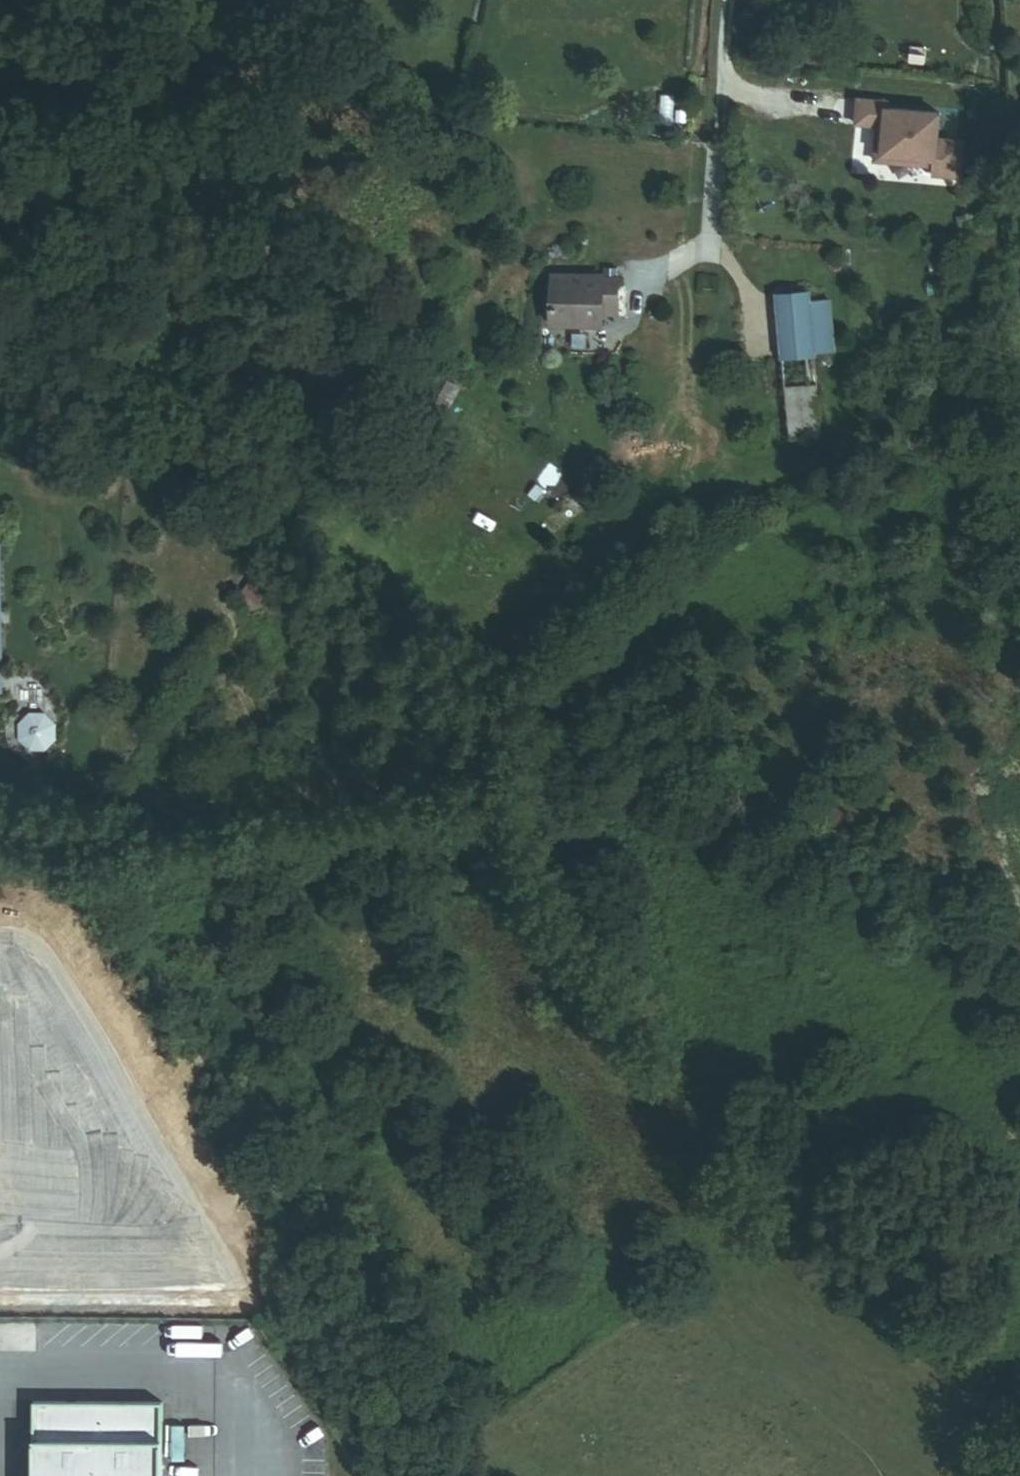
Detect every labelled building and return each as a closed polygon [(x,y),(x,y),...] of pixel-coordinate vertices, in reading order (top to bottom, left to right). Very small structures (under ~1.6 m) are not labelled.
[(610,321),(623,321),(622,285),(558,286),(559,336),(610,335),(610,321)] [(803,285),(770,289),(778,352),(811,348),(810,345),(804,295),(803,285)] [(824,292),(804,295),(810,345),(830,342),(824,292)] [(820,439),(820,386),(786,386),(786,439),(820,439)] [(162,1400),(33,1399),(33,1475),(162,1475),(162,1400)]
